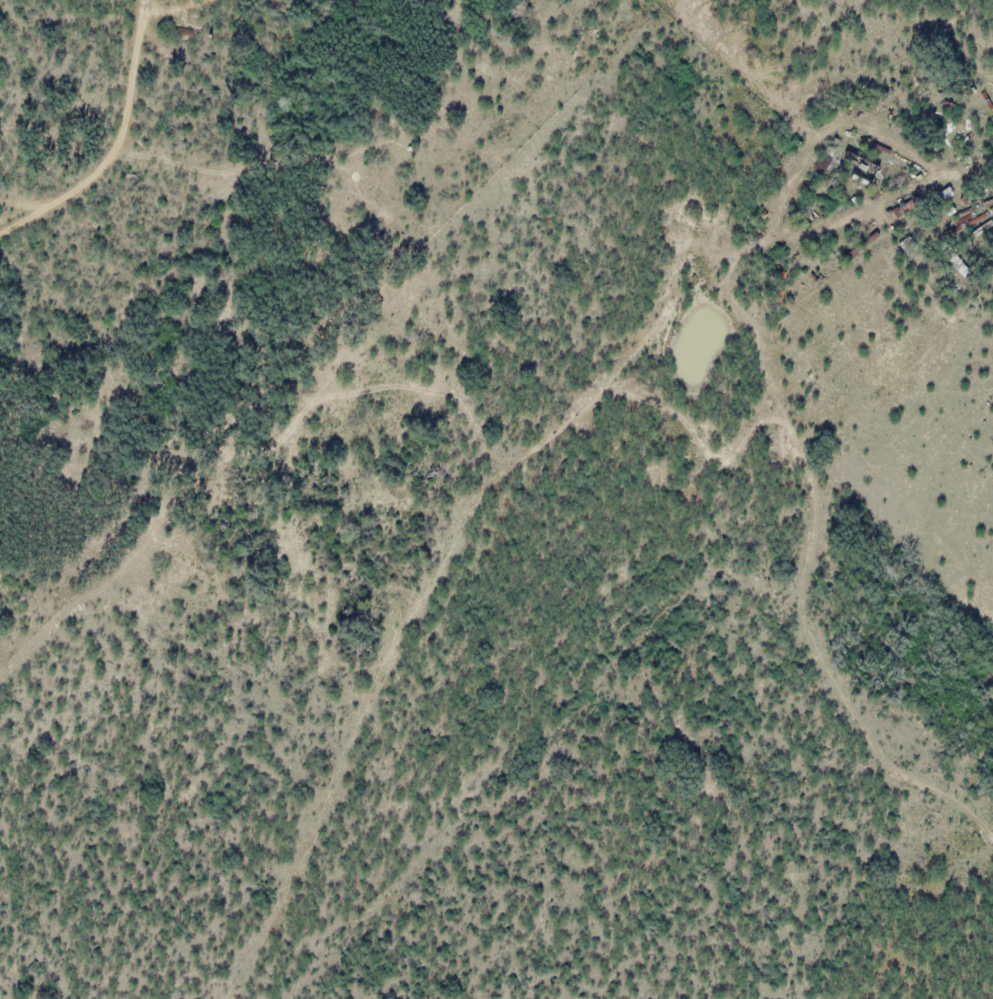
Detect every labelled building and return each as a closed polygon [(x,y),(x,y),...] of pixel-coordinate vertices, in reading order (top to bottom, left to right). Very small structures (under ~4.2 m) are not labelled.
[(869,164),(844,150),(835,164),(861,179),(869,164)] [(980,222),(992,214),(992,202),(975,213),(980,222)]
